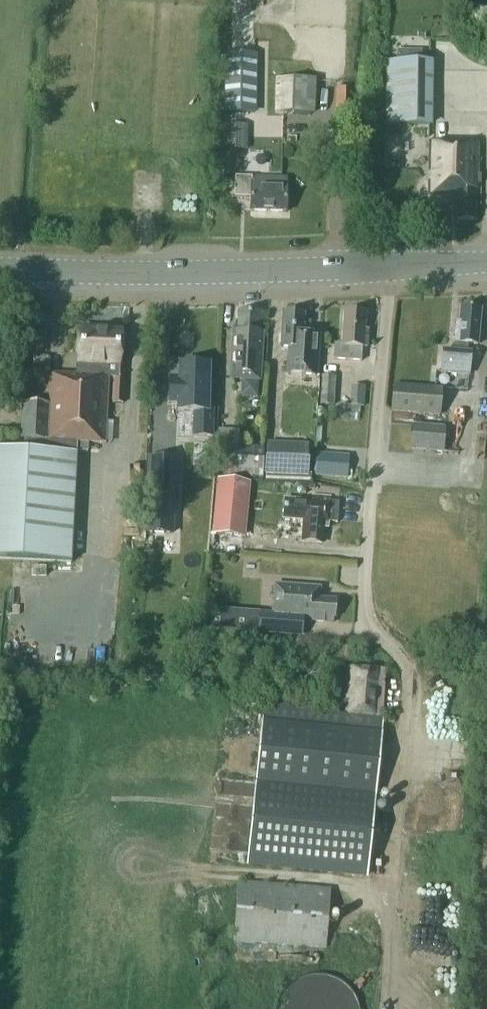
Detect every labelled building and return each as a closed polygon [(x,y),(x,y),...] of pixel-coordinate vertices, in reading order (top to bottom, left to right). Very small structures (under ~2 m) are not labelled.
[(386,126),(432,127),(433,62),(421,61),(422,51),(398,51),(398,61),(387,61),(386,126)] [(223,112),(253,113),(254,55),(224,55),(223,112)] [(276,79),(275,113),(310,115),(312,80),(276,79)] [(233,113),(223,112),(223,124),(233,124),(233,113)] [(224,149),(248,150),(248,125),(224,125),(224,149)] [(457,219),(475,219),(475,203),(480,203),(480,143),(429,142),(428,196),(457,196),(457,219)] [(250,212),(286,213),(286,178),(235,177),(234,197),(251,198),(250,212)] [(440,373),(470,375),(471,352),(467,352),(468,344),(478,345),(481,309),(461,307),(459,322),(456,322),(454,343),(458,343),(457,351),(442,350),(440,373)] [(231,379),(260,380),(263,333),(259,332),(260,312),(239,311),(238,331),(234,331),(231,379)] [(336,360),(361,361),(362,347),(367,348),(367,338),(365,338),(366,313),(344,312),(342,346),(337,346),(336,360)] [(302,369),(301,375),(315,376),(318,336),(303,335),(304,314),(283,313),(281,348),(288,348),(287,368),(302,369)] [(108,377),(114,377),(113,403),(123,403),(125,365),(119,365),(119,355),(120,355),(121,332),(86,330),(84,353),(85,353),(84,363),(88,363),(88,376),(49,374),(48,405),(23,404),(21,440),(24,440),(24,450),(0,449),(0,560),(72,563),(77,451),(87,452),(87,443),(105,444),(108,377)] [(179,403),(179,412),(194,412),(193,436),(212,437),(213,409),(207,409),(208,365),(206,365),(206,361),(193,360),(193,364),(180,364),(180,380),(170,379),(169,403),(179,403)] [(321,405),(334,405),(336,376),(323,376),(321,405)] [(391,412),(441,415),(443,388),(393,384),(391,412)] [(360,414),(360,407),(363,407),(364,387),(352,386),(351,406),(352,406),(351,413),(360,414)] [(412,450),(445,452),(446,427),(414,425),(412,450)] [(184,440),(184,453),(205,454),(205,440),(184,440)] [(265,480),(307,482),(309,445),(267,443),(265,480)] [(220,476),(263,477),(264,447),(221,445),(220,476)] [(315,476),(348,478),(350,456),(317,454),(315,476)] [(149,459),(146,533),(172,534),(175,460),(149,459)] [(220,482),(215,534),(243,536),(248,485),(220,482)] [(339,502),(330,501),(330,497),(313,496),(312,502),(285,499),(284,519),(303,520),(302,542),(321,543),(323,527),(328,528),(328,522),(337,523),(339,502)] [(275,585),(273,619),(260,618),(259,633),(298,636),(299,621),(297,621),(298,615),(302,616),(302,620),(333,623),(333,618),(334,618),(336,600),(319,599),(320,588),(275,585)] [(224,629),(226,613),(214,612),(213,628),(224,629)] [(248,615),(238,614),(236,630),(247,631),(248,615)] [(381,716),(385,669),(352,668),(350,693),(345,693),(344,714),(332,713),(332,710),(263,703),(247,863),(367,875),(383,717),(381,716)] [(305,688),(298,684),(293,695),(300,699),(305,688)] [(329,891),(238,884),(233,942),(325,949),(329,891)] [(359,1006),(355,996),(348,987),(340,980),(329,976),(318,975),(307,976),(297,980),(288,987),(281,996),(277,1006),(276,1008),(360,1008),(359,1006)]
